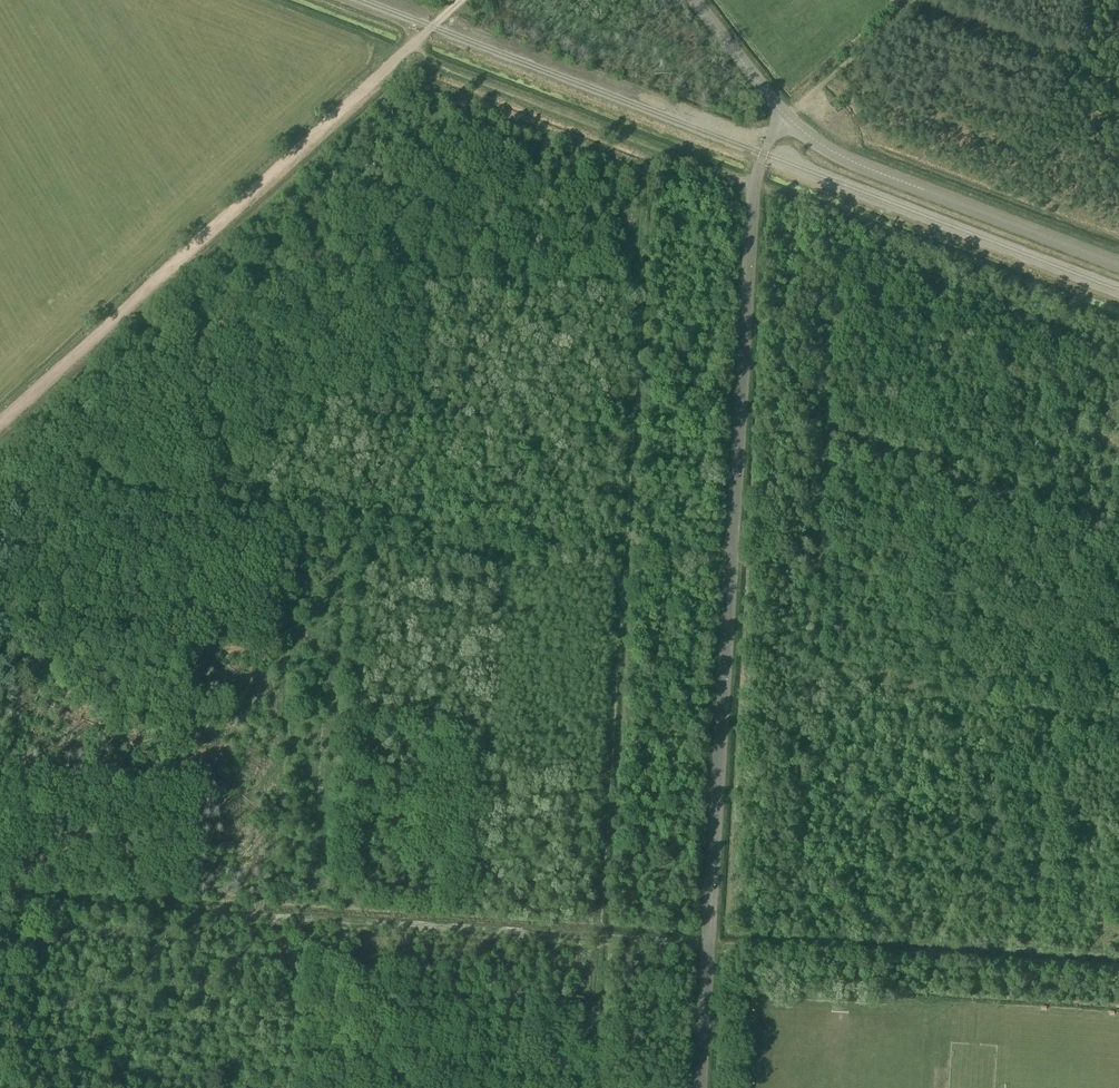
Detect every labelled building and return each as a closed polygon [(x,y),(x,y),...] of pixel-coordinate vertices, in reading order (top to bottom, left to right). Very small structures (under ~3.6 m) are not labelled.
[(830,105),(838,113),(841,109),(834,102),(830,105)]
